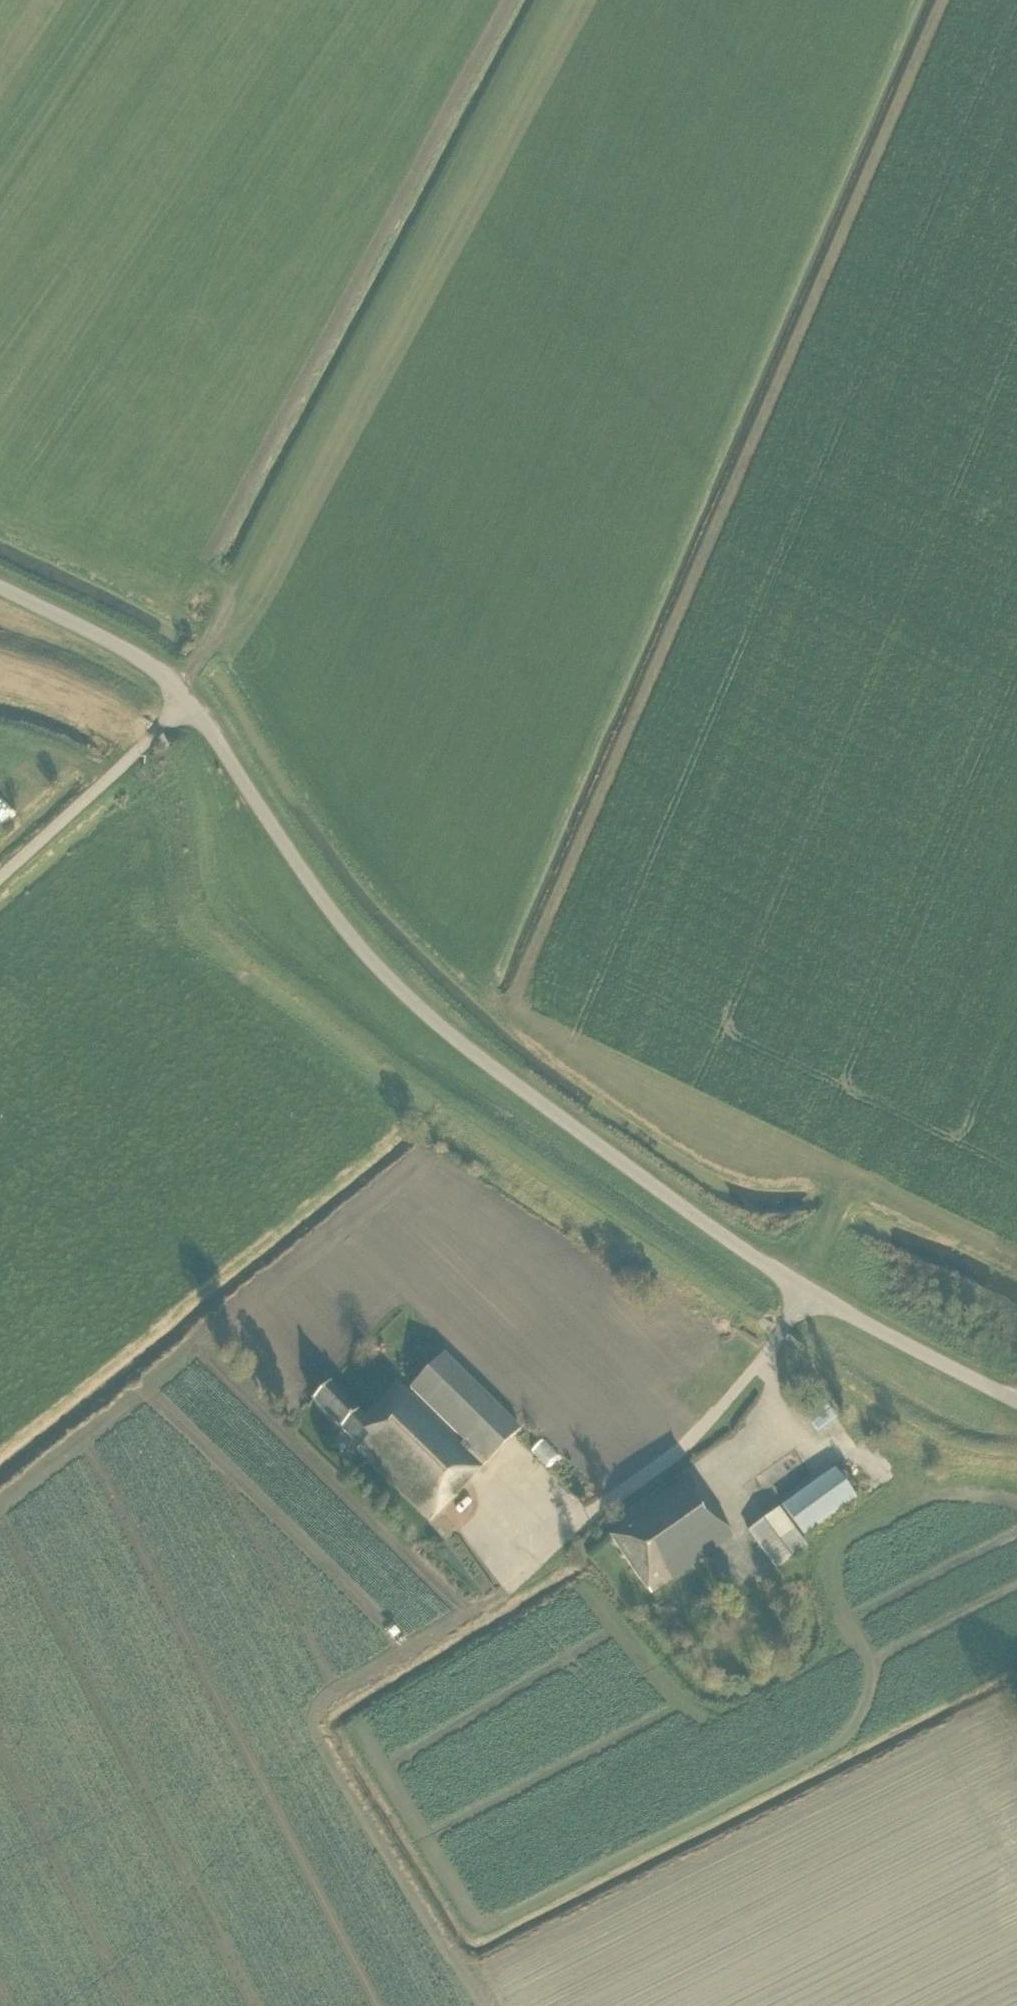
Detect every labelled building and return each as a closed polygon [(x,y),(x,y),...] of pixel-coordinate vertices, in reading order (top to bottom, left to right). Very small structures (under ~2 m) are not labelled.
[(357,1452),(430,1523),(522,1430),(445,1355),(410,1390),(464,1443),(461,1446),(397,1383),(365,1417),(330,1382),(312,1401),(360,1448),(357,1452)] [(835,1470),(783,1507),(804,1537),(856,1499),(835,1470)] [(611,1537),(651,1594),(734,1536),(692,1476),(629,1519),(631,1522),(611,1537)] [(748,1532),(775,1569),(806,1547),(779,1509),(748,1532)]
